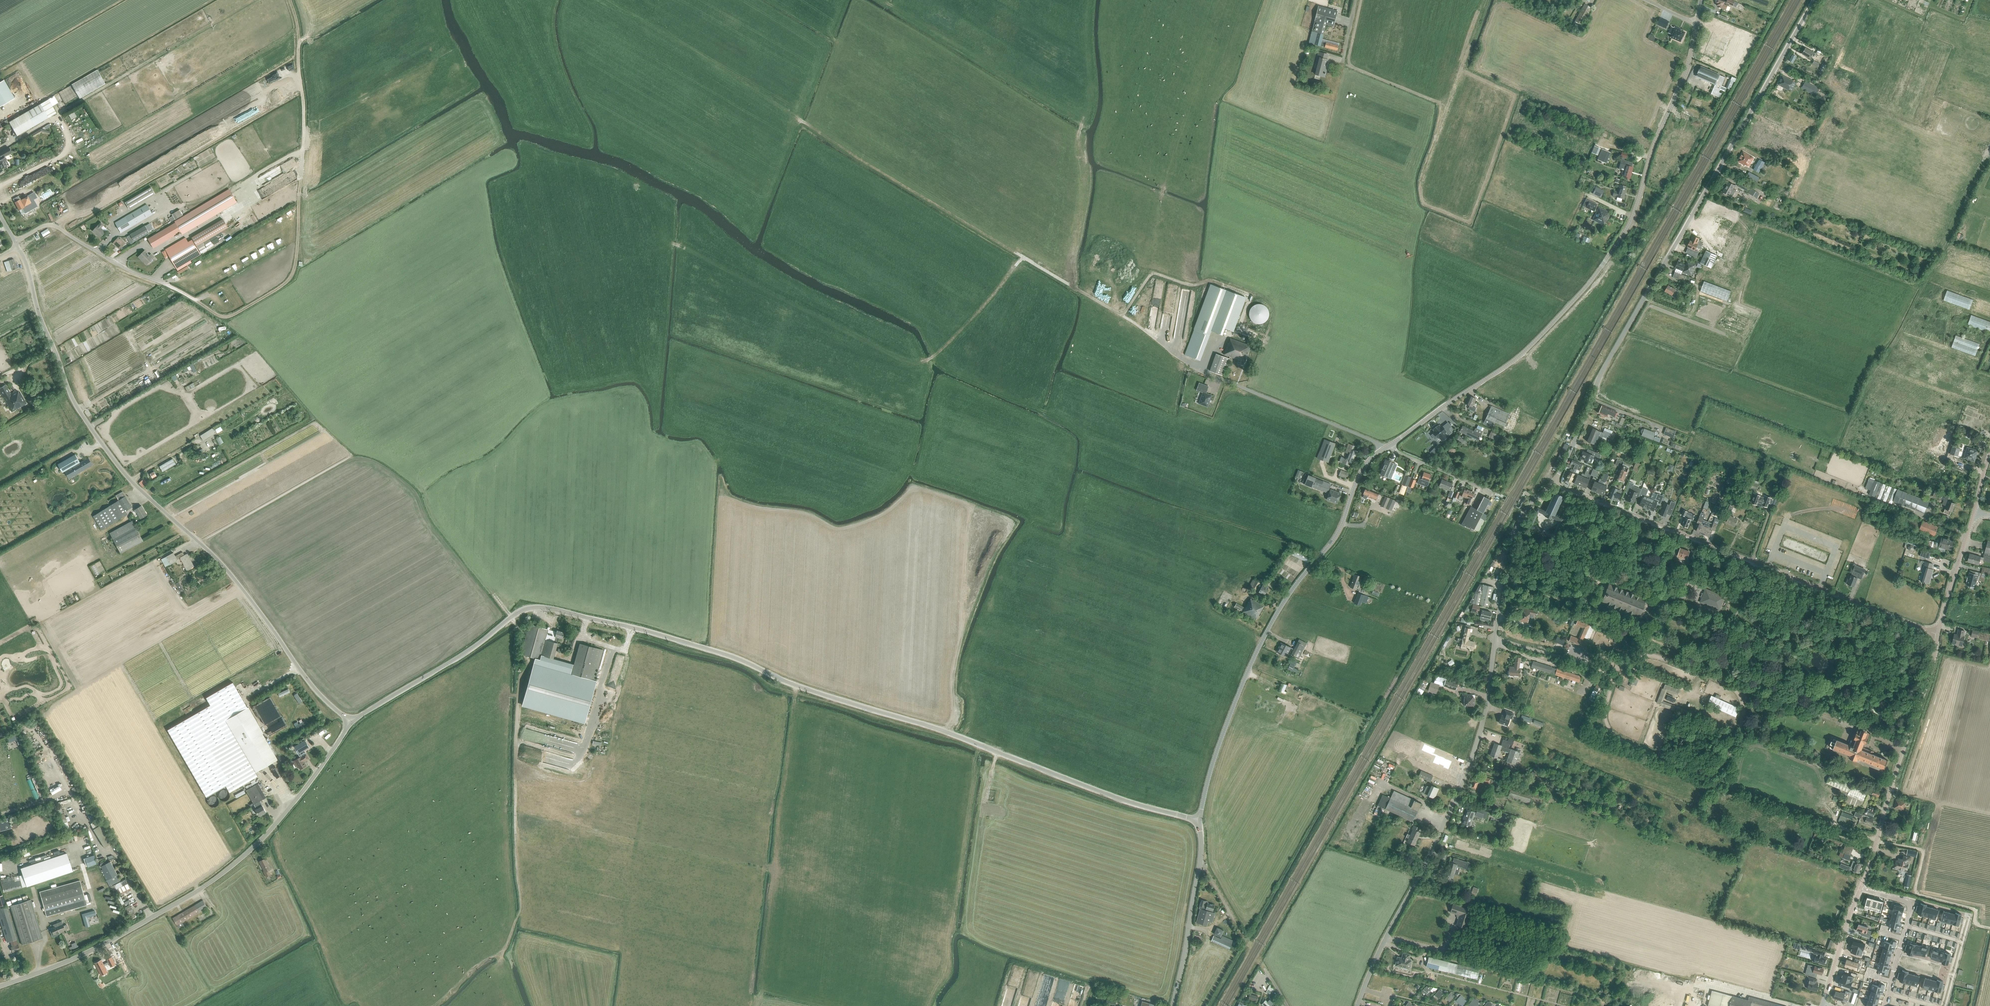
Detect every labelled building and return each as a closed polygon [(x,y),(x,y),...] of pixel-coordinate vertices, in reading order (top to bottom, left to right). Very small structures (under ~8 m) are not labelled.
[(1716,5),(1719,6),(1719,7),(1726,10),(1728,6),(1729,6),(1729,5),(1726,3),(1727,2),(1725,2),(1725,1),(1722,0),(1716,0),(1716,1),(1716,2),(1716,3),(1716,5)] [(1579,30),(1581,25),(1591,8),(1584,4),(1575,21),(1572,27),(1579,30)] [(1323,35),(1326,25),(1333,27),(1337,11),(1318,6),(1309,43),(1317,45),(1320,46),(1323,35)] [(1669,22),(1660,18),(1657,24),(1666,28),(1669,22)] [(1671,37),(1681,42),(1683,37),(1685,32),(1678,29),(1679,28),(1675,27),(1671,34),(1672,35),(1671,37)] [(1320,46),(1337,50),(1338,46),(1322,41),(1320,46)] [(1816,53),(1814,53),(1806,48),(1802,54),(1811,59),(1813,56),(1814,57),(1816,53)] [(1324,71),(1328,60),(1326,59),(1327,54),(1318,52),(1316,58),(1318,58),(1315,70),(1316,70),(1315,74),(1324,77),(1326,71),(1324,71)] [(1725,77),(1701,67),(1697,76),(1715,84),(1711,94),(1720,98),(1722,94),(1719,92),(1725,77)] [(1782,75),(1777,84),(1788,90),(1793,81),(1782,75)] [(1725,87),(1729,89),(1730,87),(1731,88),(1734,80),(1730,78),(1725,87)] [(0,82),(0,106),(14,98),(4,80),(0,82)] [(1816,96),(1820,88),(1805,81),(1801,89),(1816,96)] [(48,99),(52,106),(58,103),(54,96),(48,99)] [(56,113),(52,106),(48,99),(40,104),(48,117),(48,118),(56,113)] [(40,103),(26,112),(9,122),(17,136),(48,117),(40,104),(40,103)] [(1600,148),(1594,146),(1591,152),(1597,155),(1600,148)] [(2,168),(3,168),(7,165),(6,165),(8,164),(6,160),(4,157),(11,153),(12,153),(9,148),(3,151),(1,152),(0,152),(0,166),(2,168)] [(1597,160),(1606,163),(1610,153),(1602,149),(1597,160)] [(1737,161),(1738,162),(1738,163),(1739,163),(1740,163),(1745,166),(1745,165),(1748,166),(1749,167),(1754,158),(1743,151),(1742,152),(1740,156),(1737,161)] [(1625,178),(1629,179),(1631,173),(1630,173),(1632,167),(1633,163),(1624,160),(1625,158),(1626,158),(1627,154),(1622,152),(1621,157),(1622,157),(1619,167),(1624,169),(1623,171),(1622,170),(1621,174),(1622,174),(1622,176),(1625,177),(1625,178)] [(1753,170),(1759,173),(1765,162),(1759,159),(1753,170)] [(1746,177),(1757,182),(1760,178),(1749,172),(1746,177)] [(1730,196),(1732,197),(1734,193),(1736,190),(1733,188),(1735,185),(1729,182),(1725,188),(1722,192),(1729,196),(1729,195),(1730,196)] [(1740,182),(1738,186),(1746,191),(1749,187),(1740,182)] [(1616,200),(1621,202),(1622,198),(1623,199),(1624,194),(1626,188),(1625,188),(1626,186),(1620,185),(1618,192),(1614,191),(1612,196),(1617,197),(1616,200)] [(129,209),(155,194),(151,187),(125,202),(129,209)] [(1592,194),(1601,198),(1603,193),(1600,192),(1601,190),(1596,187),(1592,194)] [(176,222),(176,224),(149,240),(155,249),(182,233),(183,235),(238,202),(231,189),(176,222)] [(1758,193),(1752,189),(1749,193),(1756,197),(1758,193)] [(15,198),(13,199),(19,210),(22,215),(25,213),(31,210),(37,206),(33,200),(30,195),(21,199),(20,198),(19,198),(18,196),(15,198)] [(1583,206),(1594,211),(1597,205),(1586,199),(1583,206)] [(152,215),(146,204),(115,223),(121,233),(152,215)] [(1606,214),(1607,211),(1598,207),(1592,220),(1603,225),(1604,221),(1606,222),(1609,215),(1606,214)] [(175,221),(183,217),(179,210),(172,215),(175,221)] [(228,227),(223,219),(192,238),(193,241),(196,246),(228,227)] [(103,224),(101,222),(93,231),(100,238),(103,235),(105,232),(107,230),(103,226),(104,225),(103,224)] [(130,234),(130,235),(134,242),(149,233),(148,232),(153,229),(149,223),(145,226),(130,234)] [(1690,241),(1698,244),(1702,246),(1704,242),(1701,241),(1701,240),(1699,239),(1700,238),(1694,236),(1691,241),(1690,241)] [(120,240),(118,238),(113,243),(120,249),(125,243),(120,239),(120,240)] [(187,238),(167,250),(180,271),(189,266),(188,263),(202,254),(196,246),(193,241),(191,242),(187,238)] [(1695,251),(1697,247),(1700,249),(1702,246),(1698,244),(1690,241),(1688,247),(1695,251)] [(1705,252),(1700,263),(1711,268),(1717,256),(1706,250),(1705,252)] [(146,251),(139,258),(142,261),(143,260),(148,265),(155,258),(152,255),(150,256),(146,251)] [(17,269),(14,259),(5,262),(9,271),(17,269)] [(1687,261),(1685,265),(1678,262),(1675,268),(1683,271),(1682,272),(1691,276),(1696,265),(1687,261)] [(1673,277),(1684,282),(1686,276),(1675,272),(1673,277)] [(1704,281),(1700,291),(1728,302),(1731,291),(1704,281)] [(1211,284),(1195,330),(1209,335),(1211,331),(1222,335),(1225,328),(1233,331),(1245,297),(1211,284)] [(1679,291),(1676,290),(1676,289),(1668,285),(1665,291),(1672,295),(1671,296),(1675,298),(1679,291)] [(1947,290),(1944,300),(1969,310),(1973,300),(1947,290)] [(1968,325),(1989,333),(1989,322),(1971,315),(1968,325)] [(1209,335),(1195,330),(1185,355),(1200,360),(1209,335)] [(1956,335),(1951,347),(1975,356),(1979,344),(1956,335)] [(1223,354),(1245,362),(1251,346),(1230,338),(1228,343),(1227,343),(1223,354)] [(1216,354),(1210,371),(1223,376),(1229,359),(1216,354)] [(157,370),(138,380),(143,389),(161,378),(157,370)] [(1197,388),(1204,390),(1207,391),(1209,386),(1199,383),(1197,388)] [(0,391),(12,411),(26,403),(18,390),(11,395),(5,385),(0,388),(0,392),(0,391)] [(1199,404),(1207,407),(1212,395),(1203,392),(1199,404)] [(1469,406),(1468,409),(1474,412),(1476,408),(1472,406),(1476,398),(1470,396),(1466,404),(1469,406)] [(1609,418),(1611,415),(1615,417),(1617,412),(1601,405),(1598,413),(1607,417),(1609,418)] [(1492,428),(1494,422),(1504,426),(1510,414),(1491,406),(1483,424),(1492,428)] [(1451,432),(1445,424),(1442,426),(1441,425),(1440,426),(1439,425),(1433,430),(1434,431),(1433,432),(1437,438),(1439,437),(1441,440),(1451,432)] [(1467,435),(1478,440),(1482,431),(1475,428),(1474,431),(1462,426),(1460,432),(1467,435)] [(1674,430),(1666,427),(1666,428),(1664,431),(1671,434),(1670,437),(1673,438),(1676,431),(1674,430)] [(212,428),(200,436),(203,441),(215,433),(212,428)] [(1587,442),(1595,445),(1598,446),(1601,441),(1604,442),(1607,437),(1609,438),(1612,431),(1610,430),(1609,431),(1609,432),(1604,430),(1603,433),(1600,432),(1593,428),(1587,442)] [(1641,436),(1652,440),(1659,443),(1660,439),(1655,437),(1654,437),(1655,432),(1644,428),(1644,429),(1643,428),(1641,429),(1641,430),(1640,431),(1640,432),(1641,433),(1642,433),(1641,436)] [(1488,437),(1497,441),(1499,438),(1504,440),(1506,436),(1501,434),(1492,429),(1488,437)] [(1922,446),(1925,447),(1928,448),(1930,441),(1925,438),(1922,446)] [(1316,459),(1328,463),(1335,444),(1324,439),(1316,459)] [(1347,465),(1349,460),(1353,462),(1356,452),(1352,450),(1354,446),(1349,444),(1347,448),(1345,452),(1348,453),(1346,458),(1345,458),(1342,457),(1340,462),(1347,465)] [(1953,447),(1950,454),(1958,456),(1960,449),(1953,447)] [(1964,458),(1974,461),(1977,451),(1967,447),(1964,458)] [(1601,455),(1588,449),(1586,452),(1583,451),(1580,458),(1587,461),(1589,462),(1591,463),(1594,456),(1600,458),(1601,455)] [(80,463),(75,454),(58,464),(62,472),(65,471),(65,472),(65,471),(69,469),(72,475),(92,464),(89,459),(80,464),(80,463)] [(172,459),(159,466),(163,472),(176,464),(172,459)] [(1382,470),(1380,474),(1390,479),(1397,465),(1391,462),(1388,461),(1387,460),(1386,460),(1382,468),(1383,468),(1382,471),(1382,470)] [(1566,480),(1568,481),(1571,482),(1574,474),(1579,463),(1572,460),(1570,463),(1575,465),(1572,470),(1570,469),(1569,472),(1570,472),(1566,480)] [(1623,481),(1629,468),(1622,465),(1621,467),(1617,479),(1623,481)] [(1587,467),(1584,474),(1583,477),(1580,486),(1586,488),(1589,479),(1586,478),(1587,475),(1590,468),(1587,467)] [(1870,473),(1876,475),(1878,470),(1872,467),(1870,473)] [(1339,476),(1346,478),(1349,473),(1341,470),(1339,476)] [(1418,481),(1428,485),(1429,482),(1432,475),(1423,472),(1422,476),(1420,476),(1418,481)] [(1580,486),(1583,477),(1584,474),(1582,473),(1581,476),(1577,474),(1573,483),(1580,486)] [(1598,488),(1597,493),(1603,495),(1606,486),(1603,484),(1604,482),(1605,481),(1608,476),(1607,475),(1604,473),(1602,479),(1601,481),(1600,483),(1598,488)] [(1330,484),(1323,482),(1306,475),(1303,483),(1303,484),(1306,485),(1311,487),(1319,490),(1321,487),(1328,489),(1330,484)] [(1405,475),(1401,484),(1407,487),(1411,477),(1405,475)] [(139,483),(143,487),(148,483),(145,480),(144,479),(139,483)] [(1439,487),(1449,491),(1452,483),(1442,479),(1439,487)] [(1594,481),(1591,490),(1597,493),(1598,488),(1600,483),(1601,481),(1599,480),(1598,482),(1594,481)] [(1760,482),(1753,480),(1750,487),(1757,490),(1760,482)] [(1869,495),(1875,497),(1892,504),(1893,501),(1898,489),(1881,482),(1874,480),(1873,483),(1870,490),(1869,495)] [(1626,501),(1630,503),(1630,502),(1633,503),(1634,500),(1636,501),(1640,490),(1634,488),(1634,484),(1629,482),(1625,492),(1627,496),(1625,500),(1627,501),(1626,501)] [(1612,487),(1608,497),(1611,498),(1614,499),(1617,500),(1621,491),(1617,489),(1612,487)] [(1648,490),(1644,489),(1642,488),(1638,497),(1642,498),(1639,505),(1642,507),(1646,509),(1650,498),(1647,497),(1646,495),(1648,490)] [(1372,498),(1376,500),(1378,494),(1372,491),(1372,492),(1365,489),(1363,494),(1364,494),(1363,496),(1363,497),(1363,498),(1365,499),(1366,498),(1367,498),(1367,497),(1372,499),(1372,498)] [(1466,498),(1469,491),(1464,489),(1461,496),(1459,495),(1458,499),(1462,501),(1463,497),(1466,498)] [(1898,489),(1893,501),(1925,514),(1929,502),(1898,489)] [(1327,499),(1337,503),(1341,493),(1331,490),(1330,493),(1329,493),(1327,499)] [(102,530),(110,525),(128,514),(126,511),(132,507),(123,491),(116,496),(119,500),(93,516),(102,530)] [(1470,503),(1471,500),(1472,497),(1475,498),(1476,494),(1474,493),(1469,491),(1466,498),(1468,499),(1466,504),(1469,505),(1470,503)] [(1554,492),(1545,510),(1545,511),(1554,515),(1562,498),(1562,495),(1554,492)] [(1659,505),(1663,496),(1657,494),(1655,499),(1654,499),(1650,498),(1646,509),(1649,510),(1650,510),(1653,511),(1656,504),(1659,505)] [(1755,494),(1752,503),(1757,505),(1758,503),(1762,505),(1768,507),(1769,503),(1771,504),(1773,497),(1770,496),(1769,497),(1764,495),(1764,497),(1755,494)] [(1484,520),(1480,518),(1490,500),(1488,498),(1489,496),(1487,495),(1486,497),(1484,496),(1477,509),(1471,506),(1461,525),(1474,529),(1478,532),(1484,520)] [(1949,514),(1951,510),(1953,511),(1956,503),(1949,501),(1950,498),(1945,496),(1942,504),(1946,506),(1945,508),(1944,512),(1949,514)] [(1395,501),(1385,497),(1380,506),(1391,511),(1395,501)] [(1659,514),(1665,517),(1666,514),(1671,515),(1675,503),(1671,501),(1669,505),(1664,503),(1659,514)] [(141,506),(135,509),(141,518),(147,515),(141,506)] [(1563,519),(1554,515),(1545,511),(1536,507),(1535,510),(1527,527),(1540,534),(1554,540),(1563,519)] [(1682,525),(1688,528),(1691,520),(1693,521),(1695,515),(1688,512),(1684,510),(1681,515),(1685,517),(1683,520),(1684,521),(1682,525)] [(1703,534),(1708,522),(1703,520),(1704,518),(1703,518),(1705,514),(1702,512),(1696,524),(1699,525),(1697,531),(1703,534)] [(1726,522),(1734,526),(1738,519),(1730,515),(1726,513),(1724,517),(1728,519),(1726,522)] [(1904,525),(1919,530),(1934,536),(1938,526),(1922,520),(1908,514),(1904,525)] [(1708,522),(1703,534),(1710,537),(1712,530),(1715,531),(1719,521),(1715,519),(1713,524),(1708,522)] [(110,533),(121,553),(143,541),(132,521),(110,533)] [(1945,552),(1946,548),(1951,550),(1953,542),(1950,541),(1951,540),(1941,538),(1940,543),(1932,541),(1927,540),(1925,546),(1938,550),(1945,552)] [(1678,556),(1686,560),(1690,552),(1680,548),(1678,556)] [(1931,553),(1922,550),(1920,556),(1929,559),(1931,553)] [(174,553),(166,556),(171,564),(178,560),(177,559),(180,558),(187,570),(194,566),(190,560),(190,559),(187,554),(185,555),(183,552),(175,556),(174,553)] [(1980,560),(1989,562),(1989,557),(1983,556),(1983,557),(1981,557),(1970,554),(1968,562),(1979,565),(1980,560)] [(1924,568),(1920,581),(1929,584),(1933,570),(1931,569),(1933,564),(1925,562),(1923,568),(1924,568)] [(1848,584),(1853,587),(1854,587),(1858,578),(1859,573),(1862,574),(1864,567),(1856,564),(1851,575),(1850,580),(1847,579),(1846,583),(1848,584)] [(1974,574),(1970,573),(1967,585),(1975,587),(1978,573),(1975,572),(1974,574)] [(1355,575),(1350,587),(1356,589),(1357,587),(1359,588),(1362,580),(1360,579),(1361,577),(1355,575)] [(1255,591),(1260,583),(1253,579),(1248,587),(1255,591)] [(1265,595),(1269,586),(1263,583),(1259,592),(1265,595)] [(1647,604),(1649,599),(1610,584),(1604,599),(1602,604),(1641,620),(1642,615),(1644,614),(1645,614),(1644,612),(1645,611),(1645,610),(1646,610),(1646,609),(1646,608),(1646,607),(1648,607),(1648,606),(1647,606),(1647,604)] [(1475,593),(1469,602),(1472,603),(1489,607),(1493,587),(1483,585),(1481,594),(1475,593)] [(1703,597),(1701,602),(1714,608),(1713,609),(1718,611),(1724,597),(1706,589),(1704,594),(1703,594),(1701,597),(1703,597)] [(1358,593),(1354,603),(1360,606),(1362,601),(1366,603),(1369,597),(1358,593)] [(1241,608),(1240,610),(1243,612),(1256,619),(1264,606),(1251,599),(1249,602),(1248,602),(1245,608),(1242,607),(1241,608)] [(1473,604),(1471,611),(1479,613),(1481,613),(1480,617),(1479,619),(1488,621),(1489,619),(1490,619),(1491,612),(1481,610),(1479,610),(1480,606),(1473,604)] [(1518,620),(1528,622),(1529,614),(1536,615),(1537,610),(1521,607),(1518,620)] [(1575,625),(1582,628),(1578,638),(1571,635),(1569,641),(1585,648),(1588,642),(1594,628),(1577,621),(1575,625)] [(548,629),(529,624),(521,654),(535,658),(540,659),(539,662),(551,665),(553,658),(559,638),(562,639),(563,635),(564,632),(557,630),(556,632),(548,629)] [(1458,638),(1457,642),(1461,643),(1460,648),(1473,651),(1473,649),(1474,649),(1475,648),(1476,645),(1475,644),(1474,644),(1475,642),(1468,640),(1470,631),(1471,628),(1470,628),(1471,625),(1466,624),(1465,627),(1464,630),(1462,639),(1458,638)] [(1959,629),(1958,634),(1955,633),(1953,642),(1963,644),(1965,636),(1964,636),(1965,630),(1959,629)] [(1989,640),(1989,634),(1973,630),(1972,635),(1989,640)] [(1537,638),(1545,641),(1547,636),(1539,632),(1537,638)] [(1557,636),(1555,642),(1563,645),(1565,639),(1557,636)] [(1298,642),(1291,654),(1299,658),(1306,644),(1299,640),(1298,642)] [(603,650),(580,643),(574,665),(571,674),(594,680),(603,650)] [(1281,643),(1276,652),(1282,655),(1285,650),(1288,652),(1291,648),(1287,646),(1281,643)] [(1513,676),(1519,676),(1521,668),(1520,668),(1521,658),(1515,657),(1514,667),(1509,666),(1508,676),(1509,676),(1510,676),(1513,676)] [(522,705),(585,722),(596,681),(594,680),(571,674),(574,665),(553,658),(551,665),(539,662),(540,659),(535,658),(522,705)] [(1599,669),(1600,667),(1611,671),(1613,667),(1598,660),(1596,665),(1598,666),(1597,668),(1599,669)] [(1531,667),(1550,673),(1555,674),(1555,675),(1579,683),(1581,676),(1557,668),(1557,669),(1552,667),(1533,661),(1531,667)] [(1434,682),(1443,685),(1445,679),(1436,676),(1434,682)] [(1423,692),(1429,682),(1424,679),(1418,689),(1423,692)] [(1445,680),(1443,686),(1455,690),(1457,684),(1445,680)] [(210,704),(167,729),(168,730),(207,797),(217,791),(226,786),(230,792),(258,776),(255,772),(256,772),(225,720),(247,707),(242,699),(239,693),(233,682),(232,681),(206,697),(206,698),(210,704)] [(1593,690),(1600,693),(1604,684),(1598,681),(1593,690)] [(1431,682),(1428,691),(1436,694),(1439,685),(1431,682)] [(1661,706),(1689,717),(1690,717),(1691,714),(1692,712),(1663,701),(1667,691),(1678,695),(1680,690),(1665,684),(1663,689),(1662,688),(1657,703),(1661,705),(1661,706)] [(1474,707),(1475,695),(1462,694),(1462,695),(1464,697),(1464,705),(1472,705),(1474,707)] [(1711,695),(1707,704),(1736,717),(1740,708),(1719,699),(1720,696),(1716,695),(1715,697),(1711,695)] [(247,707),(225,720),(256,772),(277,759),(247,707)] [(1502,725),(1506,726),(1507,725),(1510,718),(1512,718),(1513,713),(1505,710),(1503,715),(1501,715),(1499,722),(1503,724),(1502,725)] [(1853,726),(1855,720),(1843,715),(1840,723),(1846,725),(1847,724),(1853,726)] [(1594,725),(1589,734),(1600,739),(1602,735),(1595,732),(1598,727),(1594,725)] [(1853,746),(1837,740),(1834,739),(1830,748),(1833,749),(1848,755),(1848,754),(1850,755),(1849,758),(1865,764),(1866,762),(1884,769),(1888,760),(1872,754),(1873,751),(1869,750),(1869,751),(1862,748),(1864,743),(1866,744),(1871,733),(1868,732),(1866,730),(1864,729),(1861,730),(1858,728),(1854,739),(1856,740),(1853,746)] [(1494,743),(1490,756),(1497,758),(1500,750),(1509,753),(1511,749),(1508,748),(1509,745),(1512,746),(1513,742),(1514,739),(1508,738),(1508,740),(1506,744),(1502,743),(1501,745),(1494,743)] [(300,758),(293,761),(297,768),(299,767),(300,770),(307,766),(304,761),(309,759),(305,752),(301,755),(300,753),(309,747),(305,740),(294,747),(300,758)] [(1424,744),(1421,750),(1433,755),(1436,756),(1433,762),(1448,769),(1452,761),(1436,754),(1434,753),(1435,749),(1424,744)] [(1509,753),(1506,761),(1515,765),(1520,752),(1521,749),(1516,748),(1515,750),(1511,749),(1509,753)] [(1421,771),(1418,776),(1430,782),(1432,776),(1421,771)] [(1483,775),(1480,782),(1482,783),(1481,785),(1487,787),(1490,778),(1483,775)] [(1479,791),(1481,785),(1482,783),(1480,782),(1478,782),(1479,779),(1474,777),(1470,787),(1479,791)] [(252,801),(254,805),(260,801),(266,798),(262,790),(258,783),(246,790),(250,797),(252,801)] [(1424,793),(1434,798),(1438,789),(1432,786),(1431,788),(1427,786),(1424,793)] [(81,792),(78,787),(72,790),(75,795),(81,792)] [(1508,797),(1529,803),(1532,794),(1511,788),(1508,797)] [(1881,792),(1874,789),(1870,788),(1868,793),(1872,794),(1879,797),(1881,792)] [(1377,805),(1379,806),(1385,809),(1412,822),(1421,803),(1394,790),(1390,798),(1382,794),(1377,805)] [(1894,808),(1904,810),(1906,805),(1905,805),(1906,802),(1896,800),(1894,808)] [(264,809),(262,805),(261,804),(260,801),(254,805),(257,809),(255,809),(259,816),(266,812),(264,809)] [(51,808),(52,812),(61,808),(59,804),(59,802),(54,803),(55,806),(51,808)] [(1867,816),(1868,815),(1868,814),(1873,817),(1875,812),(1874,811),(1875,808),(1871,806),(1870,810),(1868,809),(1867,811),(1863,809),(1861,812),(1864,813),(1864,814),(1867,816)] [(1477,808),(1476,812),(1475,816),(1481,818),(1482,817),(1485,818),(1487,812),(1477,808)] [(1461,824),(1470,827),(1475,812),(1466,809),(1461,824)] [(93,811),(87,815),(90,821),(96,817),(93,811)] [(1838,821),(1845,824),(1847,818),(1852,819),(1853,816),(1842,812),(1838,821)] [(1854,816),(1860,818),(1859,821),(1864,823),(1865,822),(1871,824),(1873,820),(1869,818),(1869,817),(1861,814),(1856,812),(1854,816)] [(70,830),(67,822),(65,817),(63,813),(58,815),(64,832),(70,830)] [(1410,835),(1407,834),(1406,837),(1409,838),(1407,842),(1414,845),(1420,832),(1418,831),(1419,828),(1414,825),(1412,829),(1413,829),(1410,835)] [(102,828),(97,831),(95,832),(104,850),(112,846),(102,828)] [(1804,844),(1805,840),(1806,838),(1795,834),(1794,836),(1791,834),(1788,842),(1792,843),(1792,841),(1797,843),(1797,842),(1804,844)] [(1469,844),(1457,840),(1455,848),(1472,853),(1473,849),(1468,847),(1469,844)] [(1473,849),(1472,853),(1489,858),(1492,851),(1480,847),(1479,851),(1473,849)] [(1843,853),(1845,854),(1843,858),(1845,859),(1844,861),(1848,863),(1849,860),(1849,861),(1851,856),(1850,856),(1852,851),(1845,848),(1843,853)] [(67,853),(20,868),(22,875),(0,880),(3,892),(26,886),(73,871),(67,853)] [(1898,863),(1895,862),(1894,868),(1903,871),(1904,868),(1906,869),(1908,864),(1907,864),(1908,861),(1909,861),(1910,858),(1903,856),(1902,859),(1898,858),(1898,861),(1898,863)] [(264,873),(266,877),(270,875),(268,871),(271,869),(266,858),(259,862),(265,872),(264,873)] [(1447,872),(1446,871),(1445,876),(1453,878),(1454,874),(1457,875),(1460,867),(1468,870),(1470,863),(1463,861),(1454,858),(1453,863),(1449,862),(1447,872)] [(1850,869),(1853,870),(1853,871),(1859,873),(1862,864),(1853,861),(1850,869)] [(100,865),(99,866),(101,868),(103,871),(108,880),(109,880),(111,885),(120,880),(114,869),(110,862),(106,864),(105,864),(104,862),(100,864),(100,865)] [(80,880),(39,891),(43,904),(46,916),(87,905),(83,893),(80,880)] [(1473,887),(1470,896),(1475,898),(1478,889),(1473,887)] [(1866,900),(1864,904),(1865,904),(1865,906),(1864,907),(1865,907),(1870,908),(1873,898),(1872,898),(1868,897),(1867,897),(1867,900),(1866,900)] [(1873,898),(1870,908),(1870,909),(1870,908),(1875,910),(1878,900),(1873,899),(1873,898)] [(31,899),(10,905),(22,944),(42,938),(31,899)] [(184,911),(173,918),(177,925),(174,927),(179,935),(182,934),(179,928),(184,925),(182,922),(207,907),(203,900),(184,911)] [(1196,922),(1207,926),(1208,921),(1212,923),(1215,913),(1205,910),(1206,909),(1213,911),(1214,905),(1208,903),(1208,901),(1205,901),(1202,900),(1199,908),(1200,909),(1196,922)] [(1878,900),(1875,910),(1880,911),(1881,911),(1883,902),(1883,901),(1879,900),(1878,900)] [(1917,905),(1916,911),(1918,912),(1918,914),(1924,916),(1926,906),(1927,906),(1927,905),(1921,903),(1920,906),(1917,905)] [(1456,925),(1465,928),(1471,910),(1453,904),(1450,912),(1457,915),(1457,916),(1458,918),(1459,918),(1456,925)] [(1894,904),(1893,910),(1903,913),(1904,907),(1902,907),(1902,906),(1897,904),(1896,905),(1894,904)] [(1926,906),(1924,916),(1930,917),(1932,908),(1927,906),(1926,906)] [(0,909),(0,919),(7,942),(10,941),(17,939),(7,907),(6,907),(0,909)] [(1932,908),(1930,917),(1936,919),(1938,909),(1932,908)] [(1944,911),(1941,920),(1947,922),(1950,913),(1944,911)] [(1950,913),(1947,922),(1953,924),(1955,914),(1950,913)] [(1955,914),(1953,924),(1959,925),(1959,923),(1963,924),(1964,918),(1961,917),(1962,914),(1956,913),(1955,914)] [(1890,920),(1888,926),(1895,928),(1894,931),(1899,932),(1902,923),(1900,922),(1890,920)] [(51,930),(50,931),(52,936),(59,933),(59,932),(61,932),(60,931),(65,929),(61,921),(52,924),(53,927),(50,928),(51,930)] [(1868,927),(1859,924),(1856,930),(1862,932),(1861,935),(1868,937),(1870,932),(1867,931),(1868,927)] [(1217,928),(1214,935),(1221,938),(1224,931),(1217,928)] [(1542,929),(1539,938),(1552,943),(1556,935),(1542,929)] [(1213,936),(1211,942),(1229,950),(1233,941),(1222,936),(1221,939),(1213,936)] [(1853,940),(1851,946),(1863,950),(1865,944),(1853,940)] [(1884,941),(1882,948),(1892,951),(1894,951),(1896,945),(1897,942),(1891,941),(1891,943),(1884,941)] [(1906,944),(1905,950),(1908,951),(1907,954),(1913,955),(1914,954),(1913,954),(1916,945),(1910,943),(1909,945),(1906,944)] [(1916,945),(1913,954),(1914,954),(1919,956),(1922,946),(1916,945)] [(1852,947),(1850,952),(1861,956),(1863,950),(1851,946),(1852,947)] [(1922,946),(1919,956),(1925,957),(1928,948),(1922,946)] [(1817,954),(1816,956),(1816,955),(1814,962),(1824,965),(1826,958),(1822,957),(1822,956),(1824,956),(1825,952),(1815,949),(1814,953),(1817,954)] [(1933,949),(1930,959),(1936,960),(1939,951),(1933,949)] [(1939,951),(1936,960),(1942,962),(1945,953),(1939,951)] [(1403,968),(1404,969),(1406,969),(1407,969),(1408,968),(1409,968),(1411,961),(1408,960),(1409,955),(1403,953),(1402,958),(1398,957),(1396,965),(1403,967),(1403,968)] [(1942,962),(1942,963),(1948,965),(1949,962),(1952,963),(1953,957),(1950,956),(1951,954),(1945,953),(1942,962)] [(101,959),(94,963),(95,965),(98,969),(100,973),(107,970),(104,966),(109,963),(111,967),(116,964),(111,956),(109,958),(107,959),(108,962),(104,964),(101,959)] [(1426,967),(1477,979),(1479,970),(1429,957),(1426,967)] [(1847,959),(1845,966),(1856,969),(1858,963),(1854,961),(1851,960),(1847,959)] [(1878,963),(1876,969),(1883,971),(1882,974),(1888,976),(1890,966),(1888,966),(1878,963)] [(1815,967),(1811,966),(1808,975),(1814,977),(1815,973),(1822,975),(1822,973),(1823,973),(1824,972),(1824,971),(1823,970),(1823,969),(1815,966),(1815,967)] [(1899,972),(1897,978),(1900,979),(1899,981),(1905,983),(1908,973),(1909,972),(1902,970),(1902,973),(1899,972)] [(1840,978),(1852,982),(1854,977),(1856,977),(1856,974),(1851,972),(1850,975),(1843,973),(1841,978),(1840,978)] [(1908,973),(1905,983),(1911,984),(1914,975),(1908,973)] [(1914,975),(1911,984),(1917,986),(1920,976),(1914,975)] [(1817,980),(1808,977),(1807,981),(1809,982),(1807,989),(1817,992),(1819,986),(1817,986),(1818,983),(1816,983),(1817,980)] [(1840,978),(1838,984),(1850,988),(1852,982),(1840,978)] [(1925,978),(1923,987),(1929,989),(1931,980),(1925,978)] [(1931,980),(1929,989),(1934,991),(1937,981),(1931,980)] [(1937,981),(1934,991),(1940,992),(1941,990),(1944,991),(1946,985),(1943,984),(1943,981),(1937,980),(1937,981)] [(1872,985),(1870,991),(1880,994),(1882,995),(1885,985),(1880,984),(1879,986),(1872,985)] [(1421,991),(1428,996),(1431,992),(1430,991),(1431,989),(1428,987),(1427,988),(1425,987),(1421,991)] [(1439,990),(1434,995),(1438,999),(1443,993),(1442,992),(1442,991),(1441,991),(1439,990)] [(1777,1004),(1753,998),(1752,1001),(1712,991),(1708,1005),(1777,1005),(1777,1004)] [(1834,998),(1842,1001),(1847,1002),(1849,995),(1841,992),(1840,993),(1836,991),(1834,998)] [(1445,998),(1449,1002),(1455,995),(1451,992),(1445,998)] [(1455,1000),(1462,1005),(1467,1001),(1460,995),(1455,1000)] [(1468,1004),(1470,1005),(1478,1005),(1479,1004),(1480,1005),(1482,1002),(1481,1001),(1480,1003),(1474,998),(1468,1004)]
